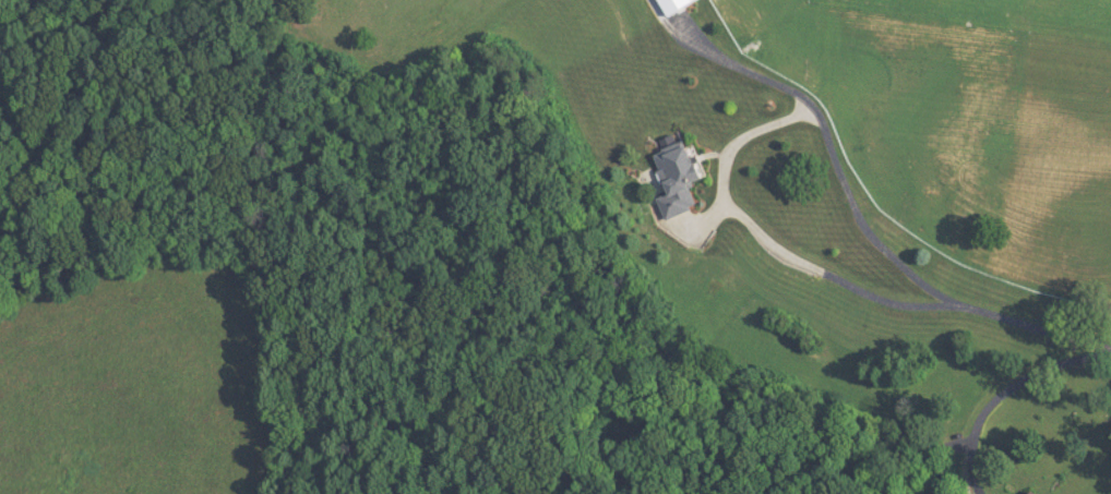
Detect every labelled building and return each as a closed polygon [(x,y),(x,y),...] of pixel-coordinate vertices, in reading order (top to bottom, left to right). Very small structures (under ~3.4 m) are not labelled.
[(662,19),(696,5),(693,0),(655,0),(662,19)] [(652,153),(666,193),(657,197),(664,217),(700,205),(692,183),(709,178),(695,138),(652,153)]
